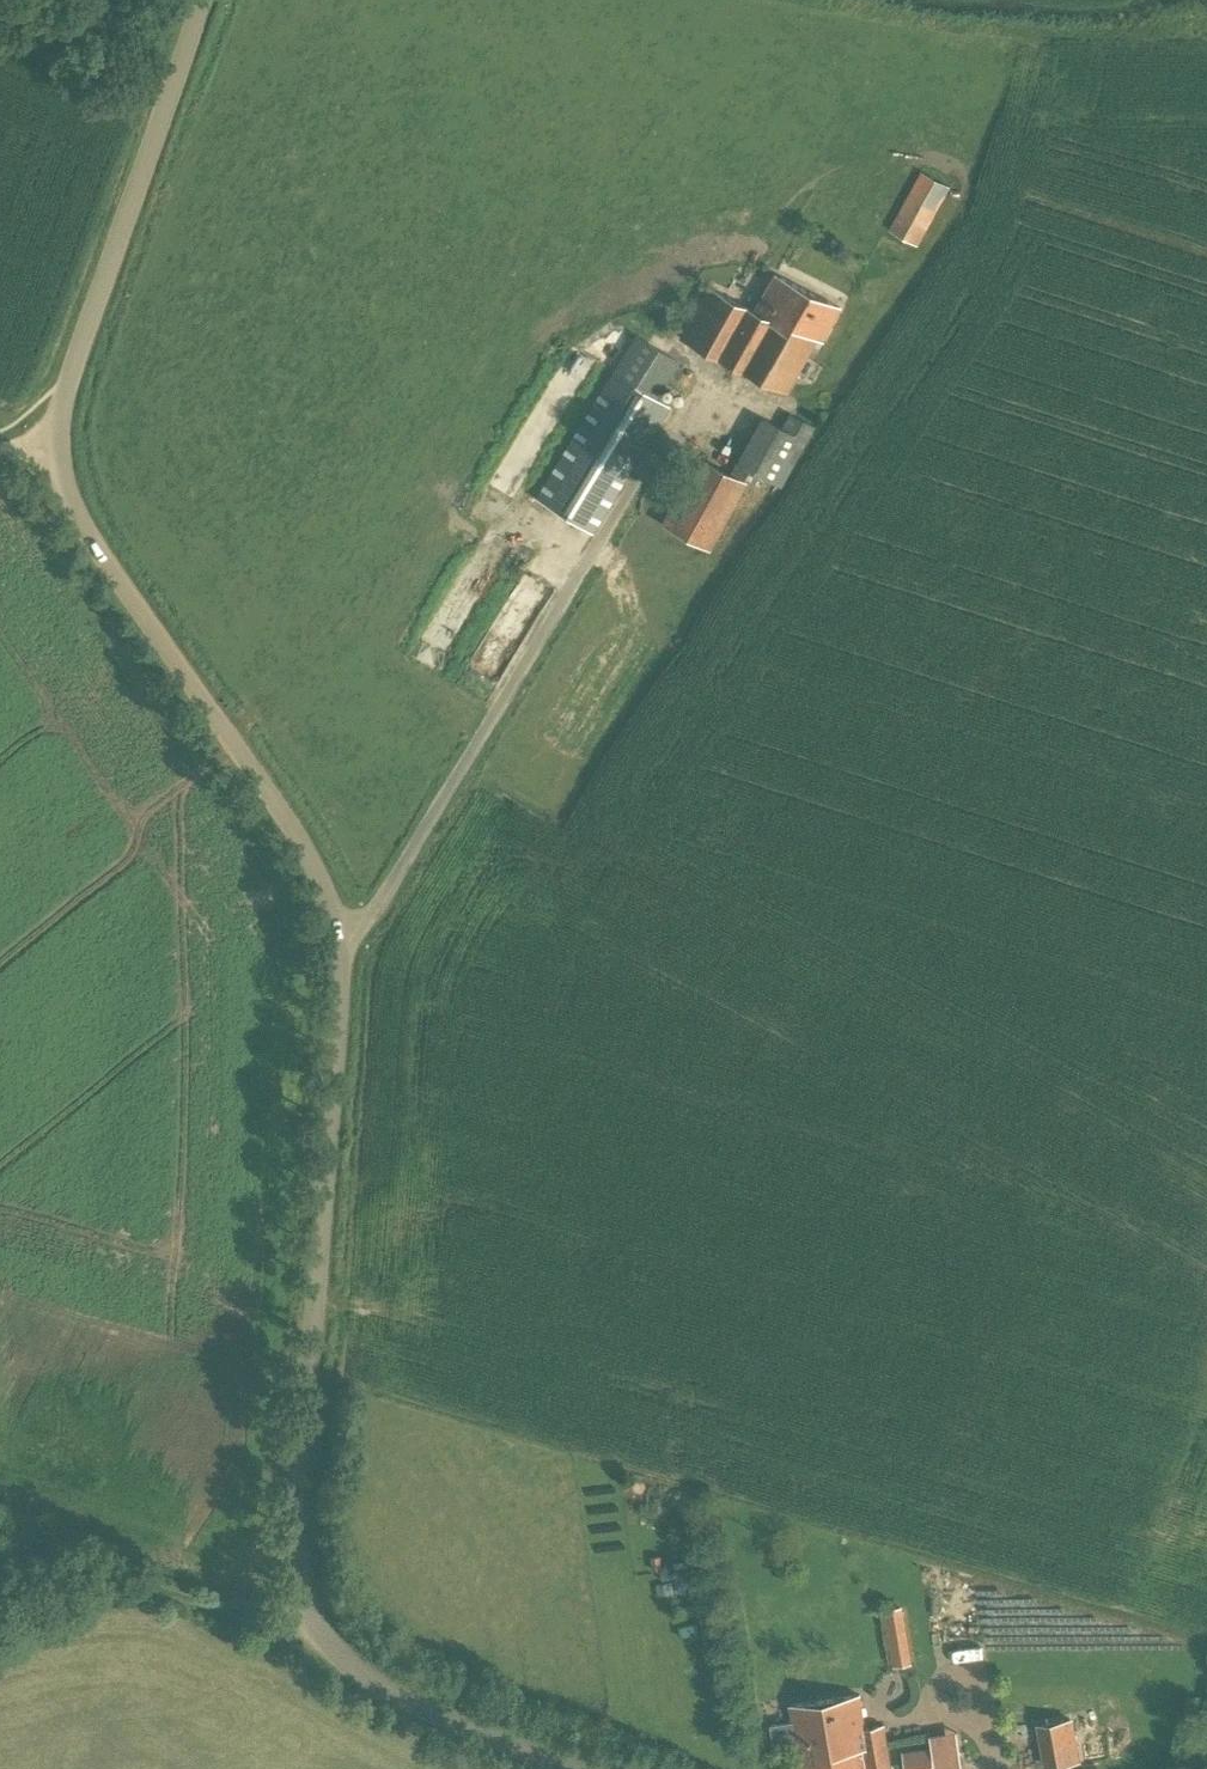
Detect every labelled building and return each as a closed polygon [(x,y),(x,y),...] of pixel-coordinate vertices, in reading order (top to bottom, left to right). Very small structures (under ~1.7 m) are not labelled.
[(922,170),(889,229),(918,245),(951,187),(922,170)] [(708,286),(681,336),(787,393),(817,336),(822,339),(840,307),(774,271),(753,310),(708,286)] [(635,333),(613,370),(535,497),(590,531),(669,404),(657,396),(679,360),(635,333)] [(753,487),(759,475),(781,487),(815,427),(789,412),(782,427),(760,416),(731,471),(697,453),(661,523),(710,549),(745,483),(753,487)] [(885,1605),(891,1663),(911,1661),(904,1603),(885,1605)] [(862,1693),(790,1704),(794,1729),(773,1732),(777,1757),(798,1753),(800,1764),(826,1760),(825,1753),(889,1744),(885,1724),(867,1727),(862,1693)] [(1044,1768),(1051,1768),(1080,1763),(1071,1717),(1036,1727),(1044,1768)] [(913,1757),(903,1758),(905,1768),(964,1768),(962,1753),(958,1730),(930,1734),(934,1757),(914,1761),(913,1757)] [(800,1764),(800,1768),(892,1768),(889,1744),(825,1753),(826,1760),(800,1764)]
